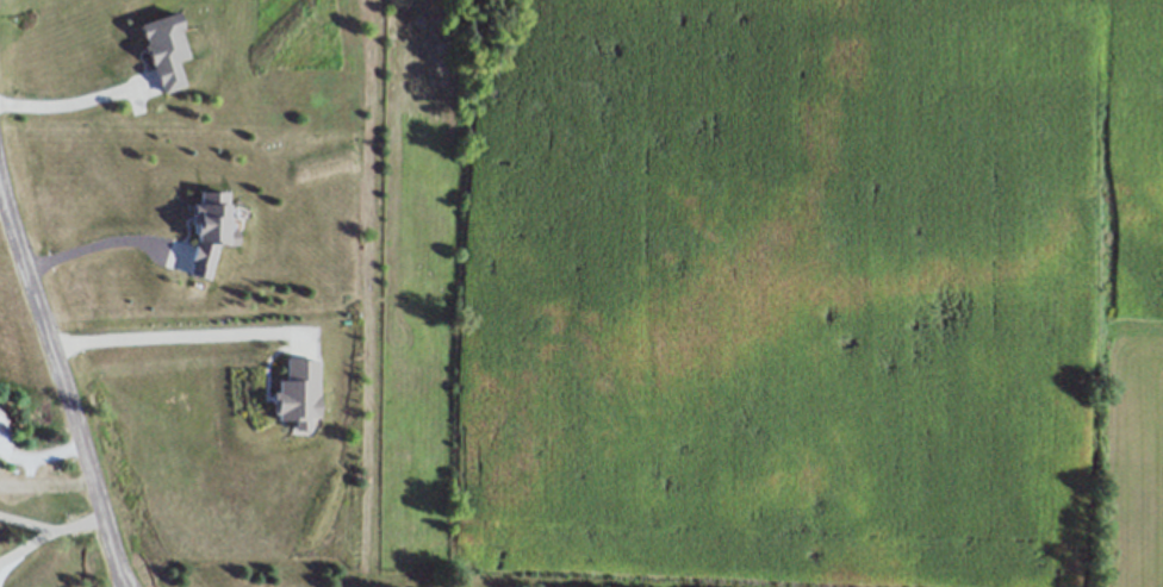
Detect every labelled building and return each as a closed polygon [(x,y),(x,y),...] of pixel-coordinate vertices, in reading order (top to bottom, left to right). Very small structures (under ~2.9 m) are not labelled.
[(186,91),(178,64),(190,61),(177,17),(141,27),(161,98),(186,91)]
